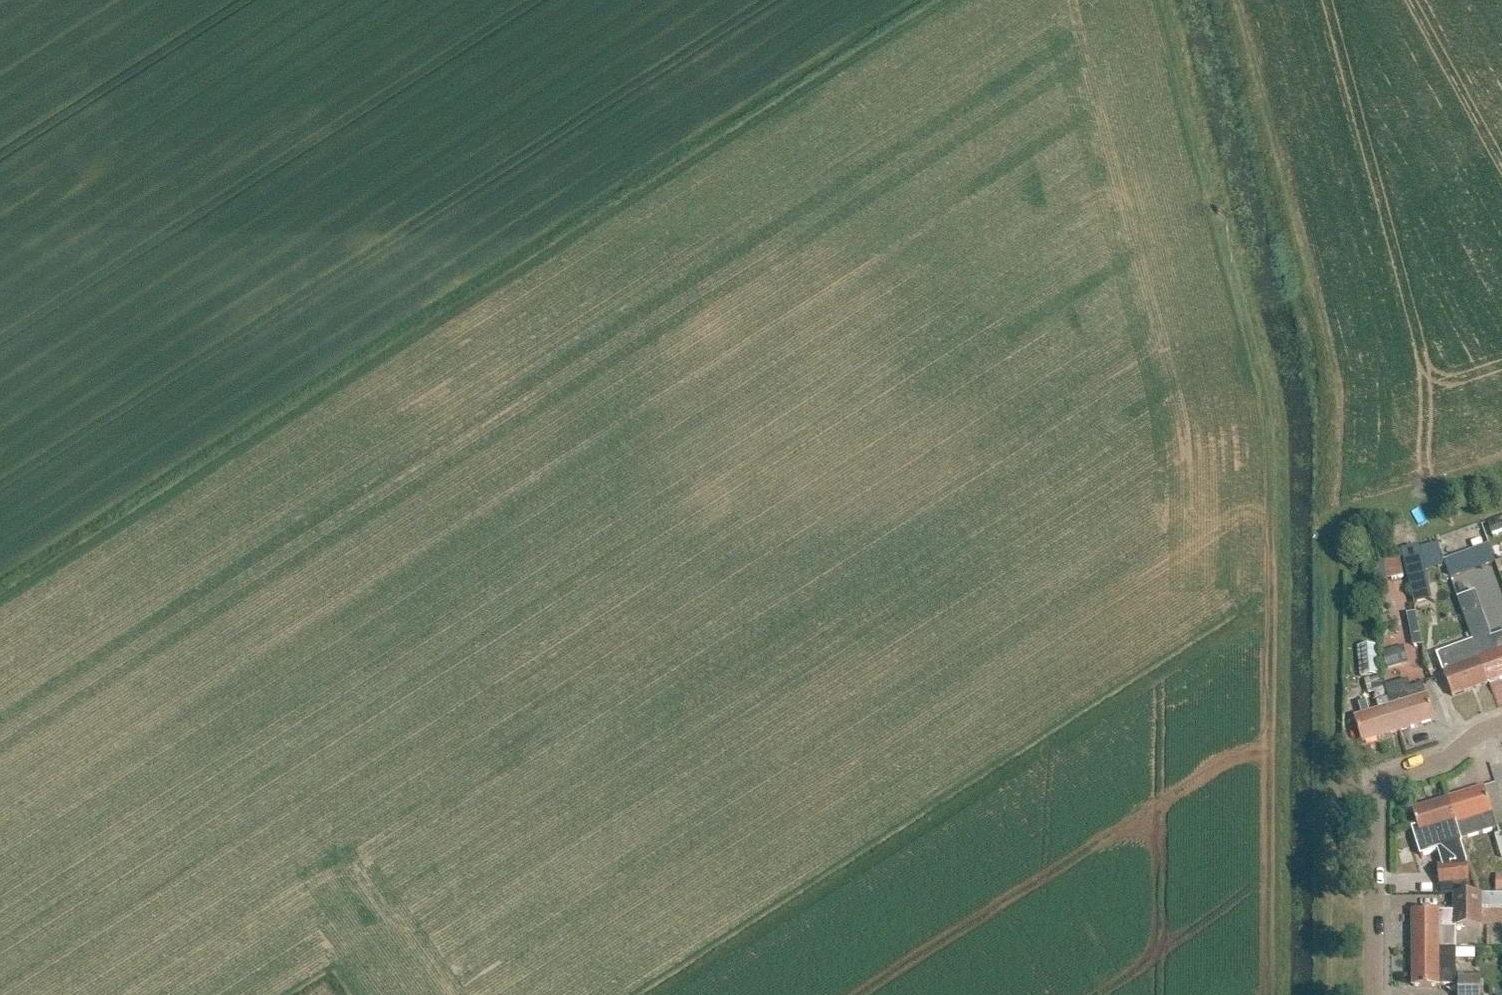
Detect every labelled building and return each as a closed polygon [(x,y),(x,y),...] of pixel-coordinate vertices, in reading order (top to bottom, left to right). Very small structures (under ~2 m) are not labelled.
[(1494,532),(1501,531),(1501,519),(1492,521),(1494,532)] [(1448,575),(1494,565),(1490,545),(1443,556),(1448,575)] [(1383,561),(1388,580),(1403,577),(1399,557),(1383,561)] [(1433,619),(1430,581),(1415,582),(1417,620),(1433,619)] [(1457,598),(1473,642),(1479,659),(1488,683),(1501,678),(1501,633),(1492,637),(1475,591),(1457,598)] [(1412,645),(1422,643),(1415,611),(1405,613),(1412,645)] [(1473,642),(1438,655),(1452,696),(1488,683),(1479,659),(1473,642)] [(1357,647),(1360,678),(1379,676),(1377,646),(1357,647)] [(1403,647),(1384,650),(1386,664),(1405,661),(1403,647)] [(1374,692),(1385,688),(1385,687),(1382,677),(1370,680),(1374,692)] [(1385,688),(1391,707),(1399,732),(1435,720),(1427,696),(1426,696),(1423,685),(1411,688),(1408,680),(1385,687),(1385,688)] [(1399,732),(1391,707),(1355,718),(1363,743),(1399,732)] [(1449,799),(1456,824),(1461,840),(1483,833),(1497,829),(1499,834),(1501,833),(1501,804),(1499,794),(1487,797),(1485,788),(1449,799)] [(1449,799),(1412,811),(1420,835),(1456,824),(1449,799)] [(1437,865),(1439,886),(1470,882),(1467,861),(1437,865)] [(1456,949),(1455,927),(1482,927),(1482,894),(1453,894),(1453,911),(1440,911),(1413,911),(1413,949),(1456,949)] [(1483,908),(1483,922),(1501,922),(1501,908),(1483,908)] [(1440,986),(1440,985),(1458,985),(1458,994),(1482,994),(1481,977),(1457,977),(1457,978),(1456,978),(1456,949),(1413,949),(1413,987),(1440,986)]
